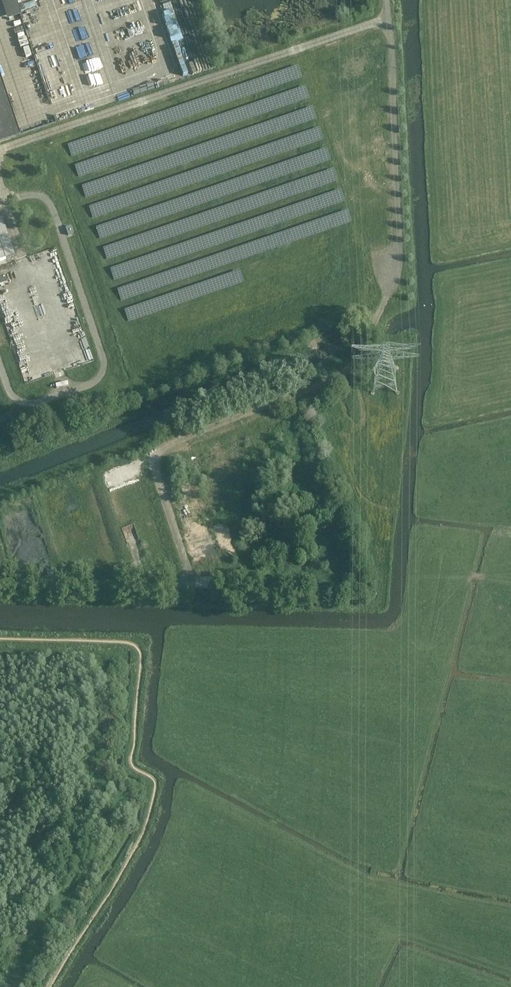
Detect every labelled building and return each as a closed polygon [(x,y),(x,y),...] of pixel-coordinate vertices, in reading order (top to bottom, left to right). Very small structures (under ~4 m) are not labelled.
[(9,19),(22,14),(17,0),(2,0),(9,19)] [(0,85),(0,142),(17,136),(0,85)]
